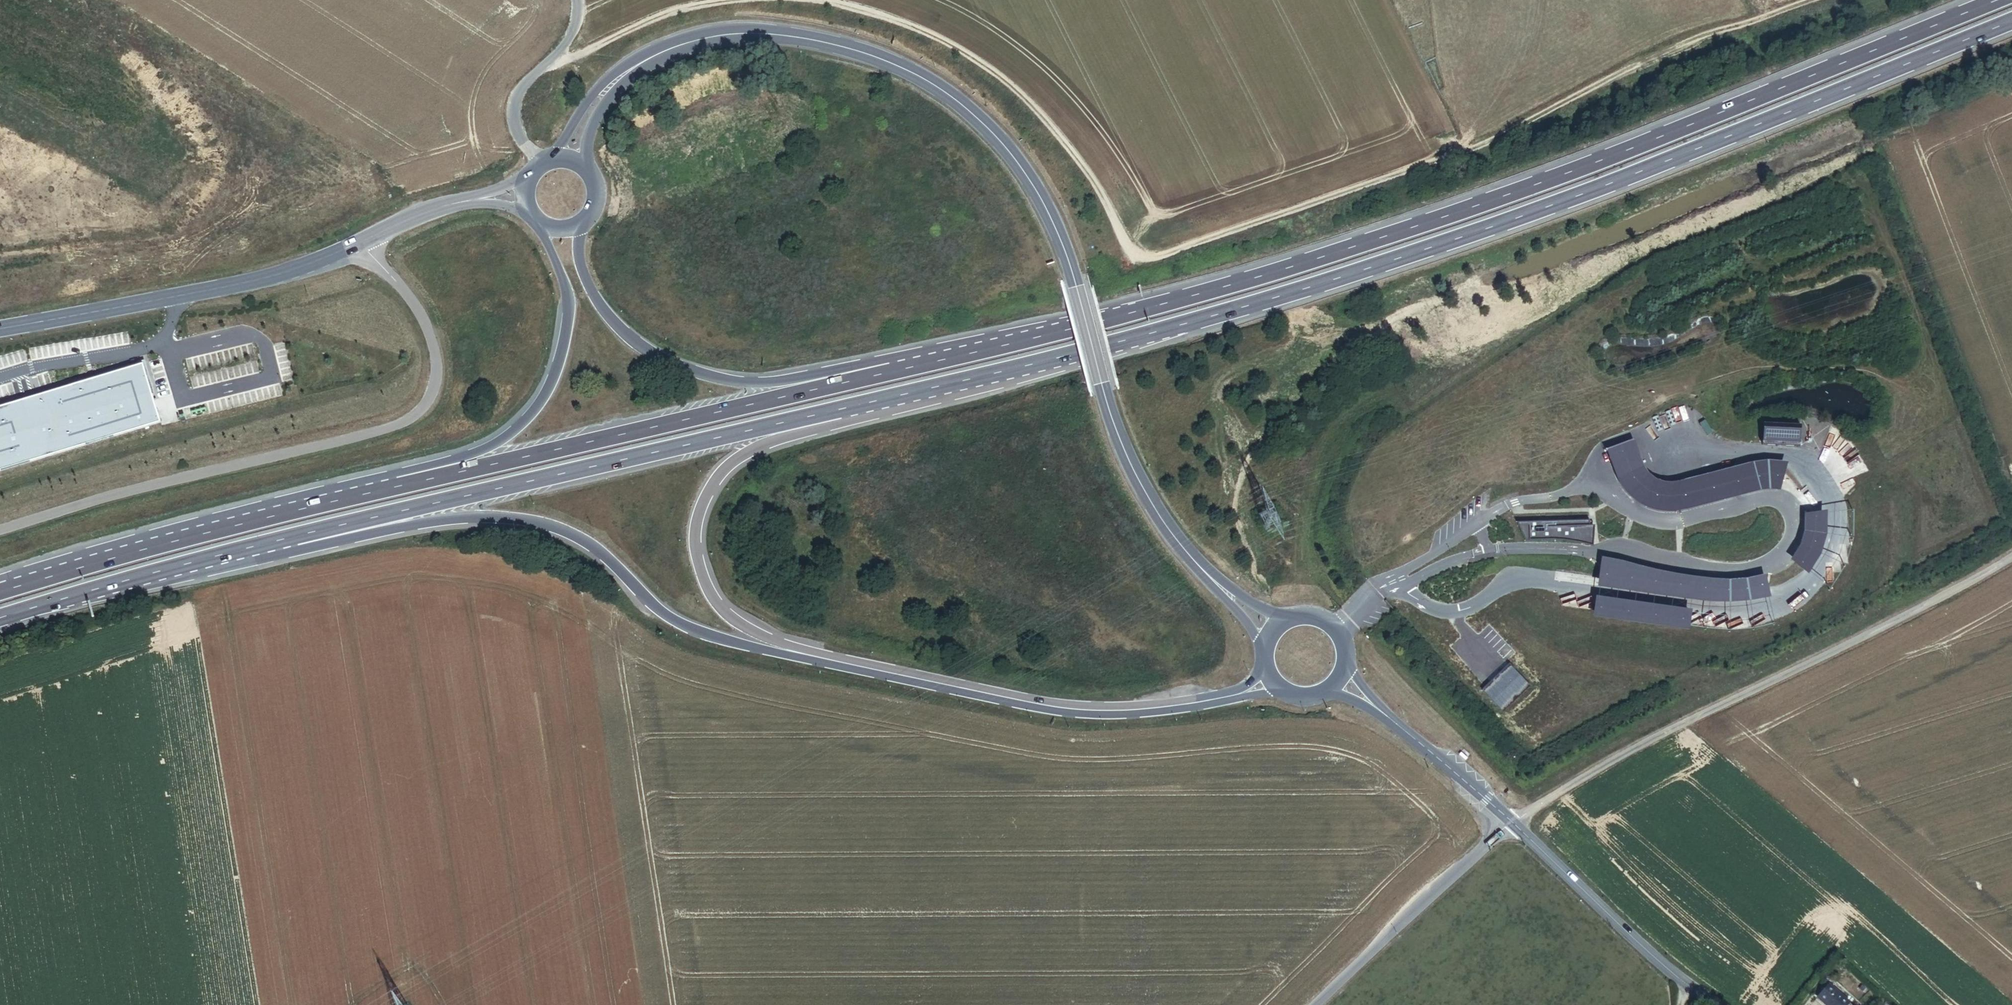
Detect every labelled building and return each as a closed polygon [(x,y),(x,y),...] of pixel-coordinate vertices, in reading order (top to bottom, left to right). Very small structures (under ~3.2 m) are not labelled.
[(185,360),(193,389),(207,385),(205,376),(197,379),(194,369),(199,367),(196,357),(185,360)] [(0,409),(0,475),(160,423),(142,365),(0,409)] [(1798,443),(1799,423),(1762,421),(1761,441),(1798,443)] [(1521,542),(1590,541),(1590,519),(1521,519),(1521,542)] [(1815,1001),(1820,1004),(1847,1004),(1827,988),(1815,1001)]
